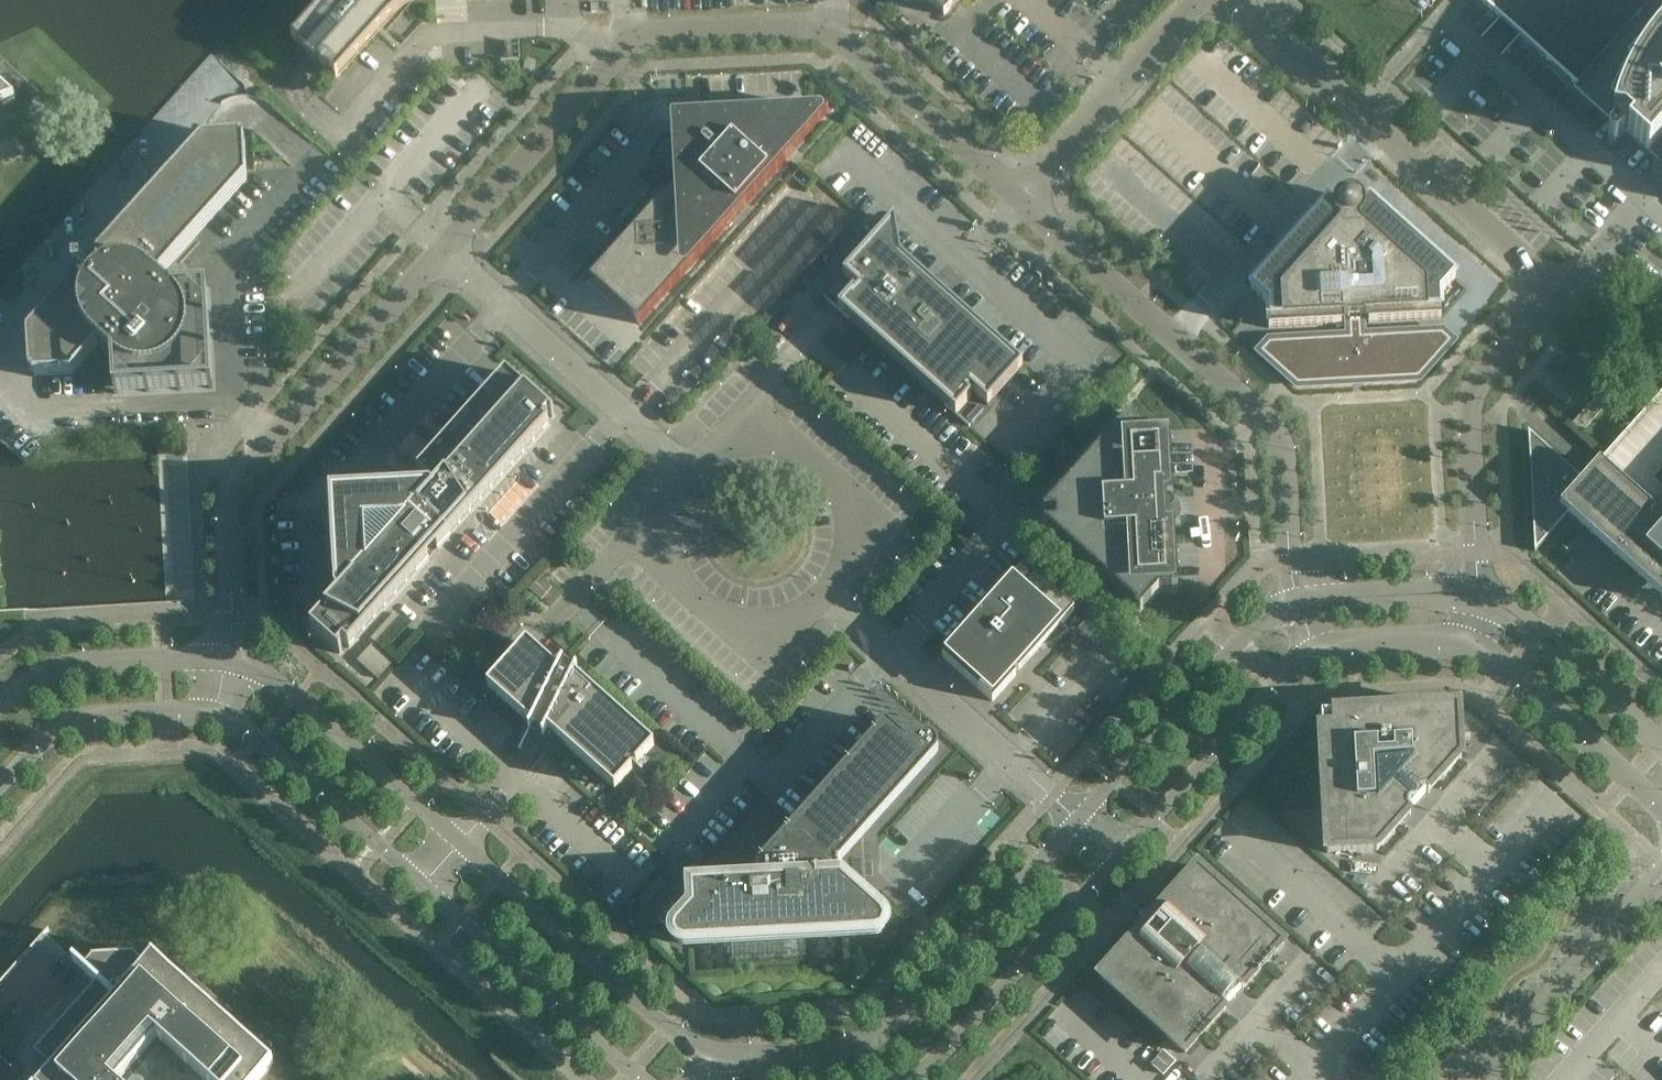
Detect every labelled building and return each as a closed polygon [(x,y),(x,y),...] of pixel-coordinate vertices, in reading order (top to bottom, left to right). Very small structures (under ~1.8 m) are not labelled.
[(287,34),(303,48),(299,53),(310,62),(322,73),(326,69),(336,78),(406,0),(317,0),(287,34)] [(904,1),(927,0),(944,15),(958,0),(904,0),(904,1)] [(1648,150),(1661,134),(1661,0),(1481,0),(1648,150)] [(50,100),(0,56),(0,123),(50,100)] [(831,110),(688,118),(672,119),(675,187),(590,281),(638,325),(831,110)] [(203,140),(34,329),(29,335),(30,376),(72,374),(98,345),(112,358),(114,394),(213,389),(208,290),(172,292),(158,278),(247,179),(245,137),(224,138),(203,140)] [(1327,205),(1250,290),(1267,305),(1269,328),(1341,324),(1341,318),(1348,318),(1348,319),(1349,336),(1269,341),(1259,352),(1297,386),(1419,379),(1453,341),(1442,331),(1362,336),(1361,319),(1361,317),(1368,317),(1369,323),(1441,319),(1440,296),(1455,279),(1370,202),(1364,208),(1333,210),(1327,205)] [(935,288),(902,258),(895,218),(878,237),(865,225),(864,226),(877,239),(844,276),(860,290),(856,294),(854,292),(839,307),(826,296),(825,297),(966,424),(968,423),(957,413),(971,397),(969,395),(972,391),(987,405),(1022,366),(942,295),(945,291),(938,284),(935,288)] [(1162,263),(1172,272),(1173,273),(1184,261),(1173,251),(1162,263)] [(801,282),(807,288),(813,281),(807,276),(801,282)] [(1590,342),(1584,349),(1587,352),(1593,345),(1590,342)] [(330,494),(332,527),(336,595),(338,597),(311,628),(340,654),(342,652),(339,649),(344,643),(349,648),(429,559),(428,558),(427,559),(416,549),(427,537),(438,547),(436,548),(438,549),(549,425),(544,421),(549,415),(552,418),(554,415),(506,372),(417,471),(436,488),(433,491),(431,489),(330,494)] [(1584,478),(1528,430),(1535,552),(1569,513),(1623,545),(1630,537),(1661,566),(1661,391),(1584,478)] [(1593,400),(1571,423),(1581,432),(1602,408),(1593,400)] [(1159,589),(1178,589),(1174,522),(1168,523),(1167,498),(1173,497),(1169,431),(1150,432),(1130,414),(1054,499),(1055,500),(1057,532),(1056,534),(1140,610),(1159,589)] [(1024,565),(942,656),(992,702),(1016,675),(1009,669),(1023,653),(1036,651),(1048,646),(1059,639),(1069,630),(1062,624),(1074,610),(1024,565)] [(530,590),(541,599),(552,587),(541,577),(530,590)] [(558,670),(557,670),(550,663),(527,642),(487,686),(518,713),(531,725),(528,730),(540,735),(544,727),(614,790),(653,746),(574,675),(577,670),(562,662),(558,670)] [(1319,714),(1327,853),(1378,850),(1461,757),(1462,757),(1458,707),(1319,714)] [(926,759),(885,722),(788,830),(760,806),(704,869),(705,886),(691,887),(692,914),(679,929),(677,933),(678,938),(681,941),(685,942),(867,929),(866,906),(838,881),(837,859),(926,759)] [(1099,976),(1169,1038),(1186,1053),(1284,943),(1197,867),(1099,976)] [(52,1068),(34,1052),(96,983),(73,962),(74,960),(45,934),(0,983),(0,990),(13,1002),(0,1016),(0,1055),(18,1071),(10,1079),(41,1079),(52,1068)] [(160,947),(153,955),(274,1064),(259,1079),(308,1079),(160,947)] [(85,969),(75,959),(74,960),(73,962),(96,983),(34,1052),(52,1068),(41,1079),(121,1079),(158,1038),(204,1079),(259,1079),(274,1064),(153,955),(144,965),(135,957),(93,960),(85,969)] [(158,1038),(121,1079),(204,1079),(158,1038)] [(1164,1052),(1153,1064),(1164,1074),(1175,1062),(1164,1052)]
